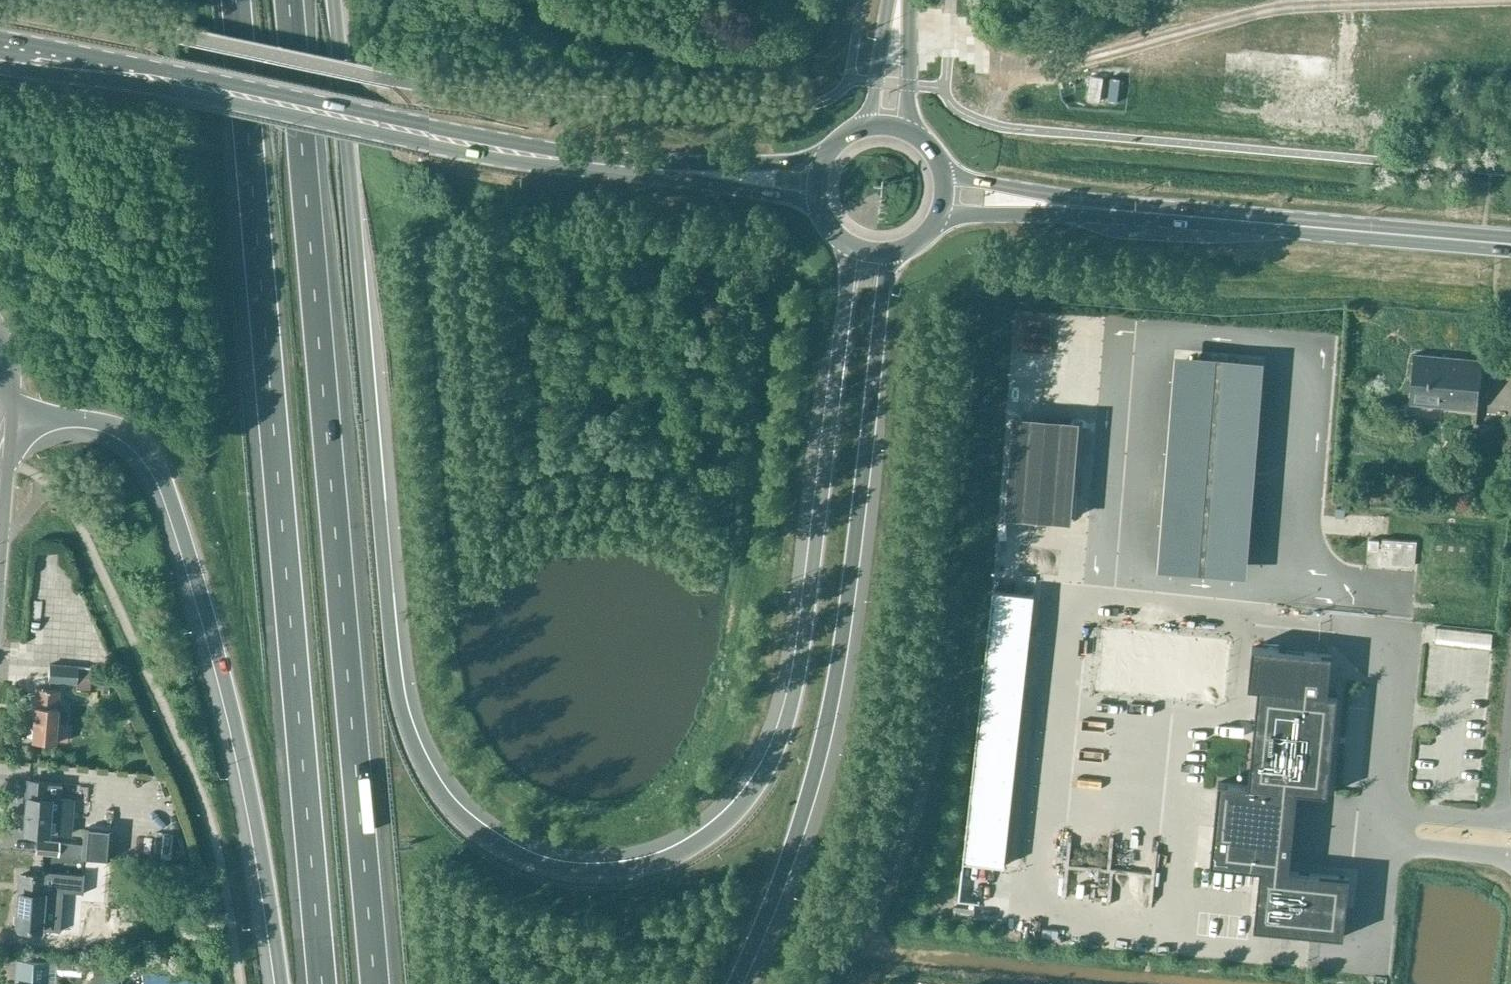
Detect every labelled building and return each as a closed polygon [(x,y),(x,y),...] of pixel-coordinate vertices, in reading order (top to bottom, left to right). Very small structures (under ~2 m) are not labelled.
[(989,23),(980,31),(985,37),(994,29),(989,23)] [(1174,348),(1156,571),(1246,579),(1264,356),(1174,348)] [(1409,403),(1476,408),(1481,361),(1413,355),(1409,403)] [(1033,421),(1033,410),(1008,409),(1008,420),(1033,421)] [(1013,422),(1004,520),(1072,527),(1079,426),(1013,422)] [(1472,453),(1499,456),(1502,427),(1475,425),(1472,453)] [(1477,497),(1476,506),(1488,506),(1489,498),(1477,497)] [(990,621),(968,822),(1008,826),(1030,626),(990,621)] [(1208,713),(1216,638),(1086,625),(1079,690),(1149,697),(1147,715),(1170,718),(1171,709),(1208,713)] [(1436,627),(1434,643),(1490,649),(1492,632),(1436,627)] [(1218,782),(1210,864),(1260,869),(1254,928),(1343,937),(1349,877),(1289,871),(1297,791),(1328,794),(1338,695),(1328,694),(1332,654),(1252,646),(1248,687),(1258,688),(1248,785),(1218,782)] [(90,667),(76,666),(49,664),(48,677),(47,680),(76,682),(75,692),(88,693),(90,690),(91,670),(90,667)] [(99,673),(98,687),(110,688),(111,674),(99,673)] [(56,724),(59,689),(35,687),(31,740),(55,742),(55,740),(67,740),(68,725),(56,724)] [(28,780),(24,831),(57,834),(68,835),(71,800),(60,799),(62,783),(28,780)] [(87,828),(85,857),(109,858),(110,829),(87,828)] [(58,841),(36,839),(35,853),(57,855),(58,841)] [(20,875),(16,928),(39,930),(59,932),(63,892),(83,893),(84,875),(43,872),(43,877),(20,875)] [(133,878),(123,887),(131,896),(141,888),(133,878)] [(10,983),(47,983),(49,961),(16,959),(15,975),(20,975),(20,983),(10,983)] [(106,964),(105,982),(117,983),(119,965),(106,964)] [(141,973),(142,983),(202,983),(202,978),(141,973)]
